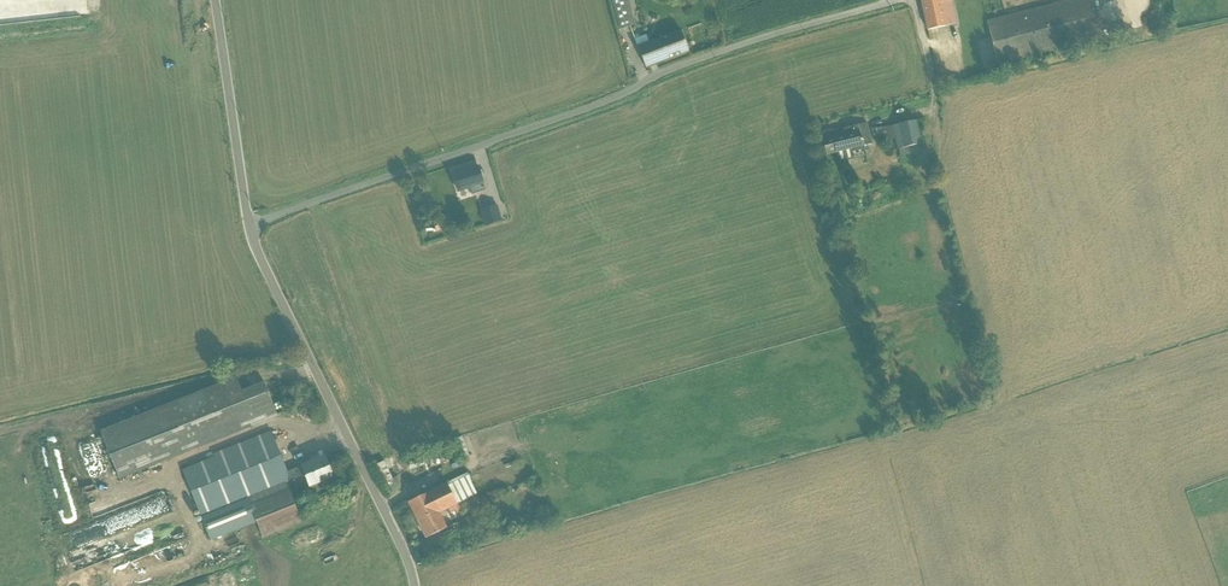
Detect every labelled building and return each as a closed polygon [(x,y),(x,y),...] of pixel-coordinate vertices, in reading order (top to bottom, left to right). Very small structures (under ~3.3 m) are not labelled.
[(23,1),(15,2),(16,8),(41,6),(43,19),(94,14),(93,0),(23,0),(23,1)] [(924,29),(943,25),(938,0),(919,5),(924,29)] [(989,25),(997,63),(1116,35),(1108,0),(1097,0),(989,25)] [(610,7),(619,37),(634,32),(625,2),(610,7)] [(641,68),(685,53),(676,30),(633,45),(641,68)] [(922,138),(915,115),(891,122),(898,146),(922,138)] [(822,154),(868,141),(862,119),(816,132),(822,154)] [(461,195),(486,187),(480,166),(454,174),(461,195)] [(503,220),(497,202),(482,206),(488,225),(503,220)] [(301,240),(309,262),(321,257),(313,235),(301,240)] [(274,377),(112,432),(125,471),(287,415),(274,377)] [(203,517),(301,477),(306,491),(339,478),(327,449),(288,465),(273,428),(213,452),(216,459),(185,472),(203,517)] [(460,504),(449,482),(408,501),(426,539),(451,528),(443,512),(460,504)] [(486,498),(476,483),(465,491),(474,506),(486,498)] [(294,488),(256,502),(268,535),(305,521),(294,488)] [(160,504),(75,527),(76,533),(70,535),(74,552),(80,550),(85,566),(153,548),(149,534),(144,536),(141,524),(164,518),(160,504)]
